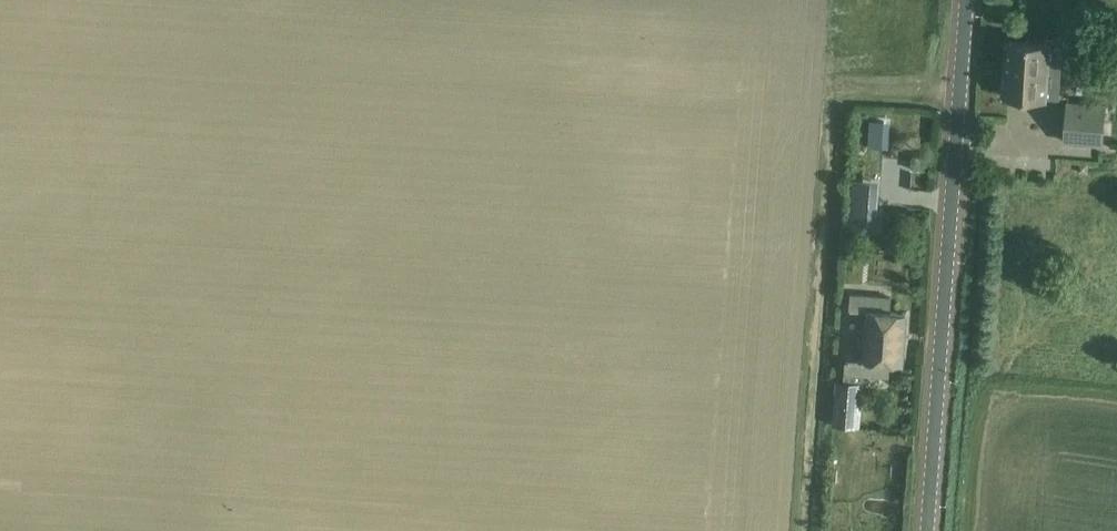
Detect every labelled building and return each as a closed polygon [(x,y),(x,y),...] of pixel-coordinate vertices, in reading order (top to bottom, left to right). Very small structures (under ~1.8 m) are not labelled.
[(1007,41),(1003,94),(1048,98),(1048,96),(1052,45),(1052,44),(1029,42),(1007,41)] [(1099,104),(1068,102),(1066,129),(1065,143),(1104,146),(1106,104),(1099,104)] [(871,120),(870,146),(883,147),(885,121),(871,120)] [(923,157),(913,156),(912,169),(922,170),(923,157)] [(879,219),(878,174),(855,175),(856,219),(879,219)] [(844,407),(860,408),(862,381),(866,382),(867,373),(889,375),(890,362),(904,363),(907,311),(888,310),(889,295),(852,292),(851,309),(868,310),(865,359),(848,358),(846,372),(846,380),(844,407)]
